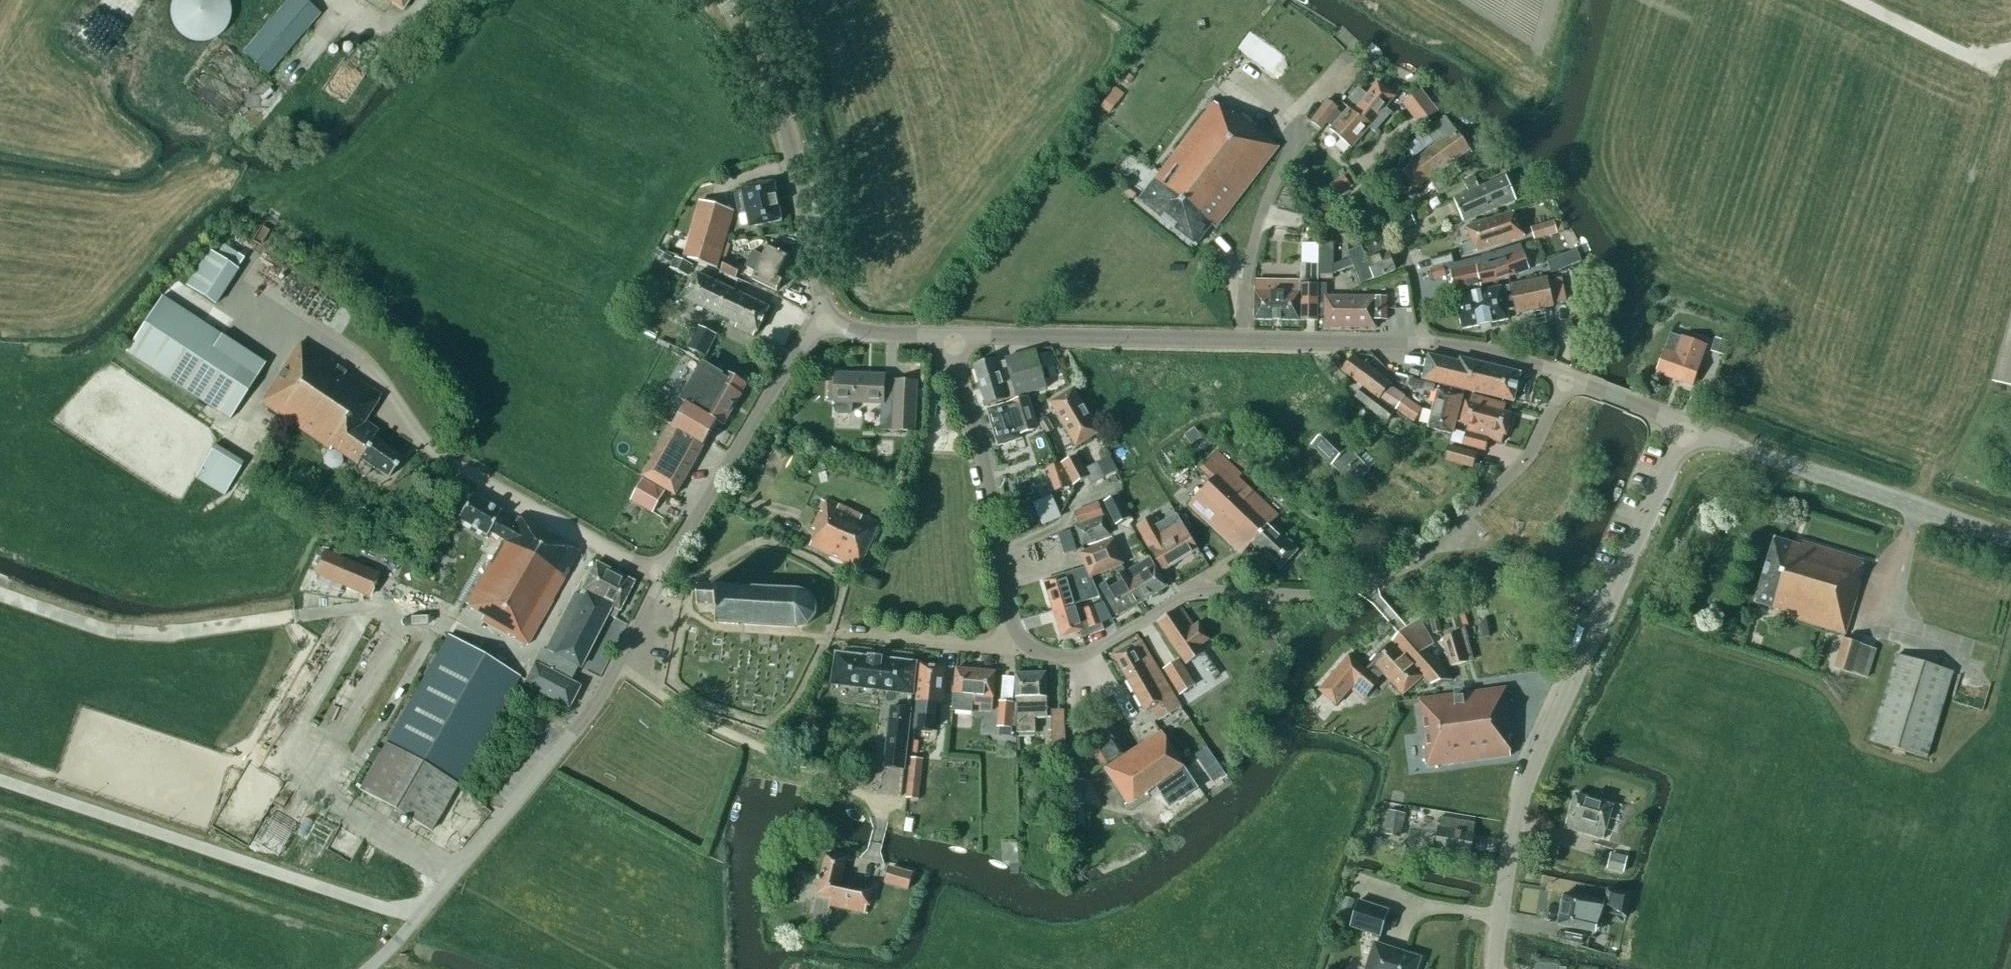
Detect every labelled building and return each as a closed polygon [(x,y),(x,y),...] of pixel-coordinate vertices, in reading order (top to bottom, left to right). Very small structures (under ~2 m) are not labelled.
[(172,4),(170,10),(171,16),(172,23),(175,29),(179,34),(184,39),(190,42),(197,43),(202,43),(209,42),(215,40),(221,36),(225,31),(228,26),(229,23),(231,18),(231,11),(231,5),(229,0),(173,0),(172,4)] [(267,76),(322,14),(306,0),(288,0),(241,54),(267,76)] [(403,11),(410,0),(387,0),(403,11)] [(226,124),(265,78),(224,43),(184,89),(226,124)] [(1353,111),(1352,112),(1369,128),(1375,133),(1391,113),(1385,108),(1396,97),(1377,84),(1367,95),(1360,89),(1350,100),(1358,106),(1354,112),(1353,111)] [(1421,89),(1403,104),(1420,126),(1439,111),(1421,89)] [(1343,116),(1336,110),(1338,107),(1328,100),(1311,122),(1322,130),(1327,123),(1332,127),(1330,130),(1352,149),(1369,128),(1352,112),(1353,111),(1349,108),(1343,116)] [(1232,116),(1215,103),(1139,201),(1197,246),(1213,225),(1216,228),(1279,147),(1234,112),(1232,116)] [(1430,179),(1441,194),(1451,187),(1440,171),(1470,149),(1446,116),(1426,131),(1436,145),(1401,171),(1415,191),(1430,179)] [(1332,183),(1343,192),(1356,178),(1345,168),(1332,183)] [(1454,199),(1464,223),(1517,201),(1507,177),(1454,199)] [(750,227),(783,221),(775,182),(742,188),(746,208),(750,227)] [(667,243),(663,252),(684,259),(717,268),(734,211),(701,202),(687,249),(667,243)] [(1464,256),(1525,237),(1515,212),(1468,228),(1473,243),(1461,246),(1464,256)] [(1416,225),(1412,215),(1396,221),(1401,232),(1416,225)] [(1554,221),(1531,228),(1534,241),(1557,233),(1554,221)] [(1365,243),(1369,253),(1386,247),(1382,237),(1365,243)] [(1539,252),(1553,247),(1549,237),(1535,242),(1539,252)] [(1333,275),(1353,265),(1360,283),(1395,268),(1388,250),(1366,259),(1361,245),(1347,251),(1350,257),(1333,265),(1333,243),(1318,243),(1318,265),(1319,275),(1333,275)] [(746,267),(756,272),(752,280),(777,292),(784,279),(780,277),(790,256),(768,245),(763,256),(753,251),(746,267)] [(1499,281),(1508,278),(1511,286),(1522,284),(1519,274),(1529,271),(1524,253),(1523,253),(1521,245),(1483,257),(1484,257),(1431,270),(1433,280),(1447,276),(1446,272),(1450,271),(1455,292),(1482,287),(1481,284),(1499,281)] [(673,258),(657,250),(655,255),(670,263),(673,258)] [(210,252),(187,287),(214,305),(238,270),(210,252)] [(1567,268),(1562,256),(1547,262),(1552,274),(1567,268)] [(694,266),(675,258),(671,268),(689,276),(694,266)] [(722,271),(737,276),(740,264),(725,260),(722,271)] [(1255,320),(1301,321),(1318,321),(1319,275),(1318,265),(1301,264),(1301,285),(1256,284),(1255,320)] [(738,325),(737,328),(754,337),(756,333),(757,334),(770,308),(697,273),(685,299),(738,325)] [(1456,297),(1463,329),(1509,320),(1505,303),(1514,301),(1517,314),(1553,307),(1548,279),(1522,284),(1511,286),(1456,297)] [(213,339),(220,330),(162,291),(124,349),(227,417),(253,376),(235,364),(240,356),(213,339)] [(1326,328),(1376,328),(1376,320),(1387,320),(1387,297),(1326,297),(1326,328)] [(707,357),(717,334),(698,326),(687,348),(707,357)] [(1996,382),(2010,387),(2010,329),(1996,382)] [(1682,338),(1671,334),(1666,350),(1665,350),(1657,373),(1693,386),(1702,363),(1701,363),(1707,346),(1682,337),(1682,338)] [(1729,343),(1715,338),(1711,352),(1724,357),(1729,343)] [(364,422),(382,396),(301,343),(260,402),(329,449),(330,447),(356,464),(359,459),(387,478),(401,458),(373,438),(378,431),(364,422)] [(1036,350),(1006,359),(1007,361),(998,364),(996,359),(975,365),(987,406),(1048,388),(1036,350)] [(1465,390),(1515,402),(1521,373),(1461,359),(1460,362),(1429,355),(1423,380),(1441,384),(1440,385),(1465,390)] [(1356,398),(1371,410),(1379,399),(1391,384),(1365,364),(1364,364),(1354,356),(1342,371),(1353,380),(1363,388),(1356,398)] [(724,425),(747,384),(726,372),(724,376),(702,364),(678,406),(685,410),(674,429),(671,428),(643,478),(676,496),(718,422),(724,425)] [(916,432),(917,393),(917,382),(885,381),(885,376),(837,374),(836,402),(837,402),(837,412),(840,414),(849,415),(853,412),(853,403),(882,404),(882,431),(916,432)] [(1434,394),(1436,385),(1410,379),(1408,388),(1434,394)] [(1454,434),(1464,395),(1465,390),(1440,385),(1439,389),(1429,428),(1454,434)] [(1077,447),(1101,432),(1074,387),(1051,402),(1077,447)] [(1414,422),(1422,410),(1405,398),(1405,397),(1390,387),(1381,400),(1396,410),(1396,411),(1414,422)] [(1489,440),(1503,443),(1505,435),(1507,436),(1512,415),(1505,413),(1507,405),(1472,395),(1469,403),(1467,402),(1461,423),(1469,425),(1463,445),(1486,451),(1489,440)] [(1022,439),(1021,435),(1036,430),(1031,415),(1033,414),(1029,399),(988,411),(999,446),(1022,439)] [(1379,399),(1371,410),(1388,422),(1396,412),(1379,399)] [(1045,435),(1054,430),(1048,420),(1040,425),(1045,435)] [(1371,470),(1329,429),(1312,446),(1354,487),(1371,470)] [(1400,437),(1383,434),(1381,442),(1398,446),(1400,437)] [(244,464),(214,446),(195,480),(224,497),(244,464)] [(1477,454),(1450,447),(1446,461),(1473,468),(1477,454)] [(1212,480),(1189,505),(1242,555),(1253,544),(1280,570),(1298,551),(1271,525),(1279,516),(1239,479),(1243,475),(1217,451),(1201,469),(1212,480)] [(1112,453),(1101,461),(1109,472),(1120,464),(1112,453)] [(1078,455),(1062,464),(1073,486),(1090,477),(1078,455)] [(643,479),(635,493),(651,502),(659,488),(643,479)] [(1104,501),(1116,526),(1130,517),(1119,493),(1104,501)] [(466,605),(484,615),(481,621),(526,647),(580,553),(517,517),(513,525),(498,516),(500,512),(472,495),(458,519),(462,522),(462,524),(469,528),(472,528),(487,536),(489,532),(503,540),(466,605)] [(812,529),(817,531),(810,545),(860,568),(880,524),(828,500),(812,529)] [(1098,501),(1075,511),(1080,526),(1077,527),(1084,545),(1110,534),(1103,517),(1104,516),(1098,501)] [(1198,550),(1179,513),(1161,523),(1156,515),(1139,524),(1163,571),(1198,550)] [(1859,582),(1865,562),(1801,542),(1799,546),(1775,538),(1755,603),(1779,611),(1778,614),(1846,635),(1862,582),(1859,582)] [(1081,554),(1087,569),(1071,574),(1071,573),(1045,581),(1054,610),(1082,601),(1101,595),(1093,577),(1124,564),(1114,540),(1081,554)] [(378,573),(325,551),(315,574),(368,596),(378,573)] [(1154,563),(1150,558),(1126,572),(1125,572),(1143,602),(1168,587),(1154,563)] [(578,598),(606,611),(605,614),(606,615),(615,619),(634,582),(596,563),(579,597),(578,598)] [(1114,579),(1100,587),(1104,594),(1118,617),(1143,602),(1125,572),(1126,572),(1123,567),(1111,574),(1114,579)] [(812,618),(813,616),(813,615),(814,611),(814,608),(814,606),(814,604),(812,600),(810,597),(808,595),(807,593),(805,592),(802,591),(800,590),(798,590),(796,590),(796,589),(716,585),(716,592),(700,591),(699,612),(716,612),(715,624),(795,628),(799,627),(801,627),(803,626),(805,625),(807,624),(808,623),(810,621),(812,618)] [(579,668),(606,615),(605,614),(606,611),(578,598),(579,597),(574,594),(545,651),(542,650),(533,666),(534,666),(524,686),(568,708),(578,689),(569,684),(578,667),(579,668)] [(1085,610),(1082,601),(1054,610),(1062,637),(1080,632),(1082,639),(1105,630),(1102,624),(1113,618),(1106,603),(1085,610)] [(1157,623),(1187,666),(1206,652),(1202,646),(1210,640),(1199,624),(1194,627),(1180,607),(1157,623)] [(1430,616),(1434,634),(1442,633),(1437,614),(1430,616)] [(1403,695),(1424,676),(1429,683),(1451,680),(1427,651),(1434,645),(1420,621),(1408,628),(1371,661),(1373,663),(1368,668),(1378,679),(1384,674),(1403,695)] [(1464,627),(1457,629),(1458,633),(1443,637),(1451,667),(1467,663),(1467,662),(1472,660),(1465,635),(1466,635),(1464,627)] [(448,636),(360,790),(431,831),(520,677),(448,636)] [(1834,669),(1852,674),(1853,673),(1868,678),(1876,649),(1861,645),(1861,644),(1844,639),(1834,669)] [(1155,663),(1142,640),(1114,656),(1128,680),(1155,663)] [(916,665),(837,655),(834,684),(912,694),(916,665)] [(1954,672),(1896,655),(1870,742),(1929,759),(1954,672)] [(1350,656),(1319,691),(1330,700),(1337,706),(1351,689),(1364,701),(1379,683),(1377,680),(1378,679),(1368,668),(1366,670),(1350,656)] [(1196,686),(1179,659),(1163,670),(1180,697),(1196,686)] [(1128,680),(1147,713),(1153,710),(1159,720),(1177,710),(1170,699),(1175,697),(1155,663),(1128,680)] [(915,722),(928,724),(931,702),(941,704),(945,668),(921,665),(915,722)] [(980,706),(980,710),(992,712),(996,672),(957,669),(953,711),(972,713),(972,705),(980,706)] [(1016,674),(1017,699),(1018,733),(1036,732),(1036,719),(1048,718),(1046,673),(1016,674)] [(1419,699),(1428,767),(1511,756),(1508,737),(1512,736),(1506,688),(1419,699)] [(1013,702),(1000,701),(997,727),(1011,728),(1013,702)] [(891,708),(885,768),(905,770),(911,710),(891,708)] [(1065,710),(1052,710),(1052,729),(1059,728),(1065,728),(1065,710)] [(1095,713),(1083,721),(1090,733),(1103,725),(1095,713)] [(1059,728),(1052,729),(1053,745),(1065,744),(1064,728),(1059,728)] [(1089,743),(1098,756),(1091,760),(1099,771),(1105,767),(1125,754),(1109,731),(1089,743)] [(1129,805),(1156,787),(1169,806),(1183,797),(1199,787),(1163,732),(1126,756),(1106,769),(1129,805)] [(1007,740),(1008,752),(1017,751),(1016,739),(1007,740)] [(1206,748),(1195,756),(1206,772),(1218,764),(1206,748)] [(923,759),(911,758),(906,799),(919,801),(923,759)] [(1068,780),(1069,808),(1070,809),(1084,807),(1083,779),(1068,780)] [(1613,806),(1576,795),(1565,829),(1603,840),(1613,806)] [(1388,810),(1383,835),(1400,838),(1406,814),(1388,810)] [(1441,818),(1440,828),(1439,828),(1436,852),(1471,857),(1474,834),(1476,823),(1441,818)] [(1609,869),(1607,874),(1614,876),(1616,871),(1624,873),(1628,857),(1611,853),(1607,869),(1609,869)] [(829,907),(865,915),(867,907),(869,908),(873,891),(842,883),(847,860),(827,855),(818,895),(831,899),(829,907)] [(908,890),(913,873),(889,866),(884,883),(908,890)] [(1630,894),(1608,890),(1604,914),(1626,918),(1630,894)] [(1565,895),(1559,926),(1596,932),(1602,901),(1565,895)] [(1381,937),(1389,911),(1359,901),(1350,927),(1381,937)] [(1421,958),(1374,943),(1366,968),(1418,968),(1421,958)]
